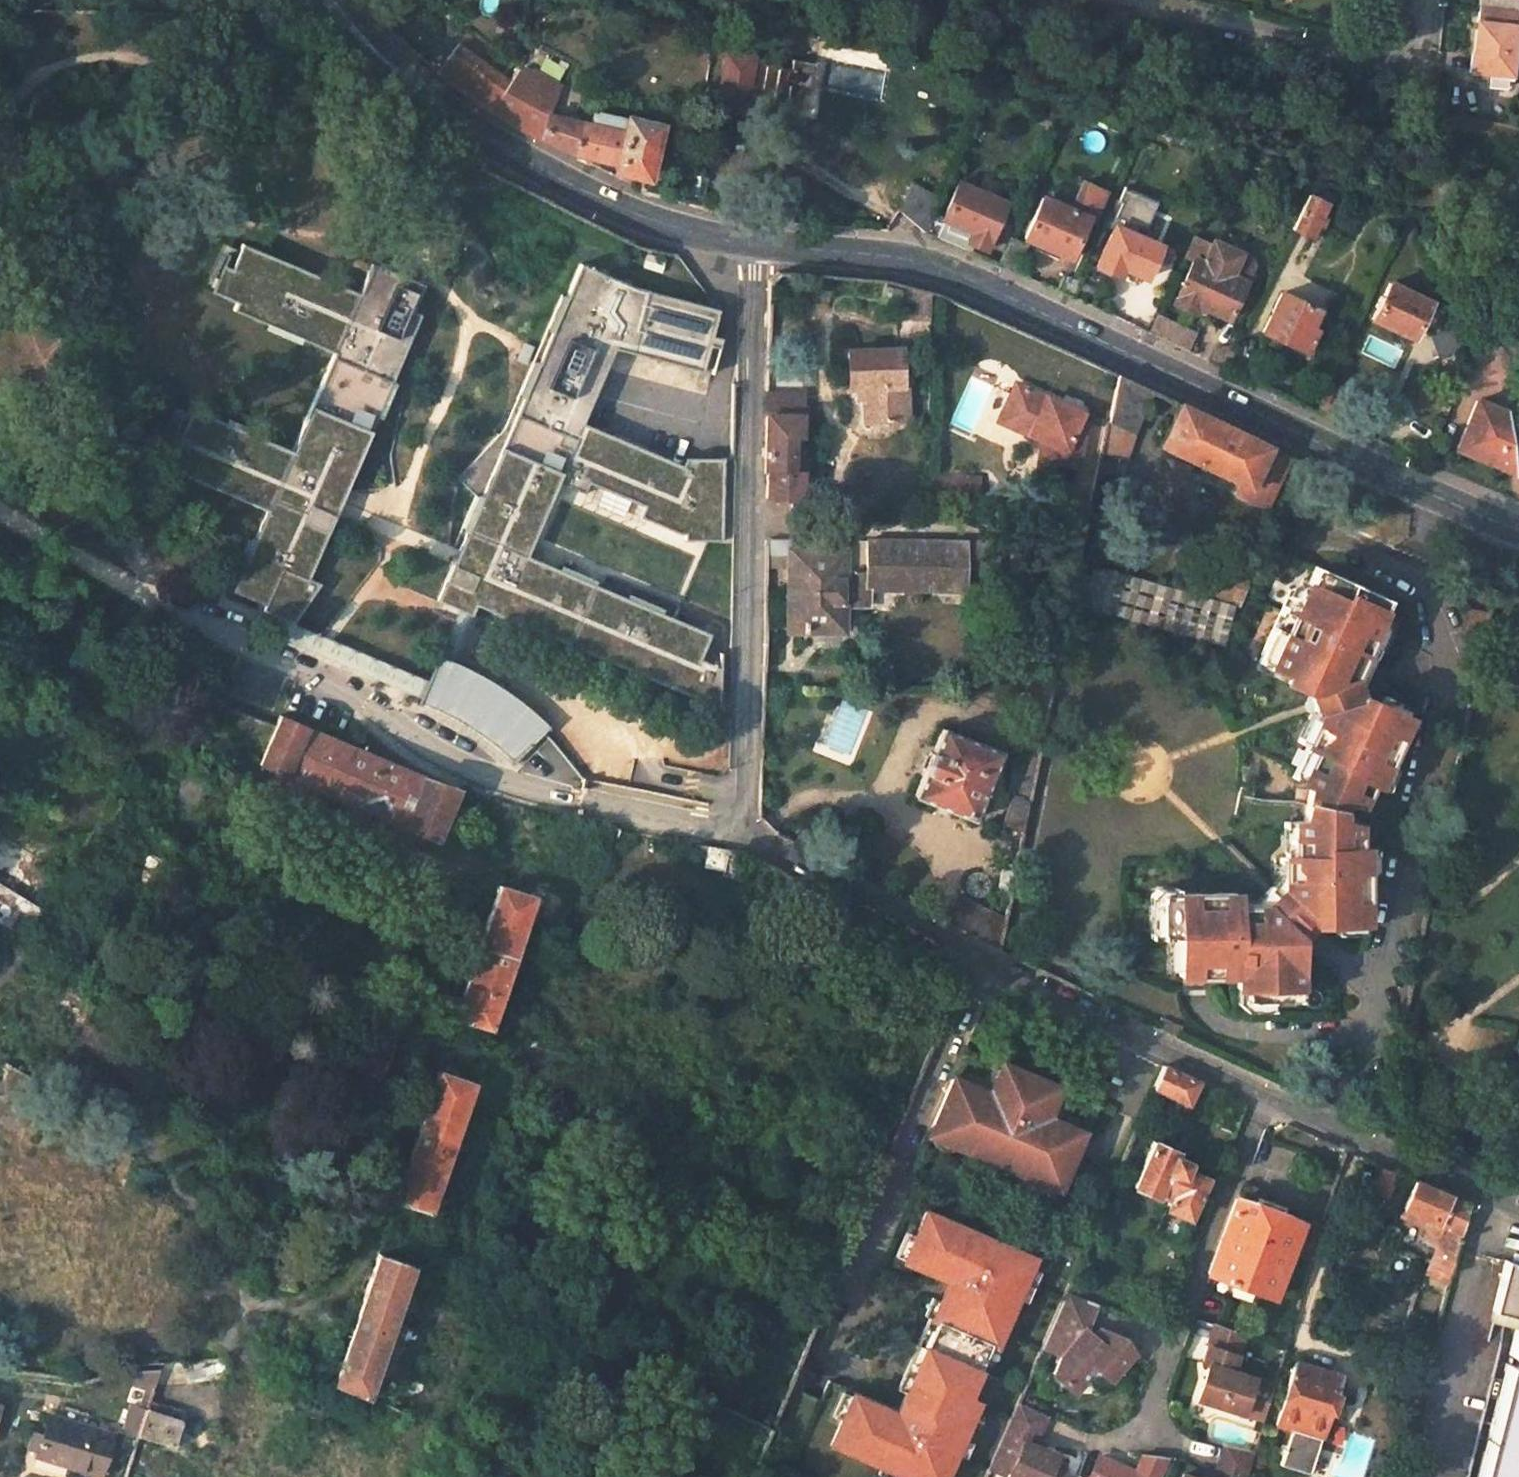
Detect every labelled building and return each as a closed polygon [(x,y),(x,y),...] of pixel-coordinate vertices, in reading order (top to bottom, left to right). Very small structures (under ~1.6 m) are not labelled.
[(1478,6),(1518,10),(1518,0),(1479,0),(1478,6)] [(1478,6),(1473,55),(1471,73),(1488,74),(1508,76),(1513,77),(1518,20),(1518,10),(1478,6)] [(508,81),(517,68),(469,37),(461,47),(458,45),(438,73),(462,91),(490,112),(511,83),(508,81)] [(773,61),(727,53),(718,108),(744,112),(745,107),(759,109),(758,114),(796,120),(801,90),(812,92),(818,63),(793,59),(792,70),(779,67),(780,62),(773,61)] [(561,87),(521,62),(517,68),(508,81),(511,83),(490,112),(514,125),(541,139),(546,113),(549,113),(561,87)] [(1508,76),(1488,74),(1487,86),(1507,87),(1508,76)] [(549,113),(546,113),(541,139),(570,154),(617,169),(646,175),(659,127),(630,120),(629,122),(593,114),(590,124),(549,113)] [(365,170),(358,164),(349,175),(357,181),(365,170)] [(943,194),(912,179),(899,208),(922,233),(925,234),(943,194)] [(1007,203),(959,181),(942,220),(946,222),(971,233),(967,242),(986,250),(1000,219),(1007,203)] [(1065,207),(1043,197),(1025,238),(1070,258),(1088,218),(1093,220),(1106,192),(1083,182),(1075,200),(1071,209),(1065,207)] [(1121,228),(1115,225),(1097,266),(1119,276),(1123,267),(1137,274),(1146,278),(1161,246),(1144,238),(1160,203),(1125,187),(1120,200),(1123,202),(1116,217),(1124,221),(1121,228)] [(1329,204),(1309,193),(1293,229),(1311,238),(1329,204)] [(1075,200),(1068,197),(1065,207),(1071,209),(1075,200)] [(971,233),(946,222),(939,240),(964,250),(967,242),(971,233)] [(1193,258),(1173,303),(1195,313),(1198,305),(1229,319),(1253,265),(1250,258),(1221,244),(1212,246),(1193,237),(1185,255),(1193,258)] [(278,616),(290,621),(334,507),(370,412),(375,414),(389,378),(384,376),(410,308),(402,305),(412,279),(360,259),(348,289),(229,244),(219,269),(210,266),(199,293),(226,303),(223,311),(257,324),(255,328),(290,342),(292,337),(326,350),(288,450),(185,411),(171,447),(179,451),(170,475),(264,511),(253,540),(249,539),(235,574),(239,576),(232,593),(265,605),(263,611),(278,616)] [(685,535),(685,539),(723,540),(724,503),(724,471),(686,457),(584,417),(603,368),(613,341),(632,346),(646,283),(577,258),(564,291),(558,288),(535,350),(507,423),(457,473),(474,491),(454,543),(460,545),(454,559),(439,595),(464,606),(469,596),(720,708),(720,667),(699,658),(711,633),(594,584),(596,580),(561,565),(560,569),(526,554),(558,482),(584,492),(588,483),(644,504),(639,518),(685,535)] [(716,299),(646,283),(632,346),(711,363),(719,329),(709,327),(716,299)] [(1431,302),(1390,283),(1373,319),(1414,338),(1431,302)] [(1318,310),(1283,290),(1263,332),(1304,355),(1315,329),(1311,326),(1318,310)] [(1171,314),(1161,308),(1158,314),(1169,319),(1171,314)] [(929,347),(930,319),(895,320),(896,349),(901,348),(929,347)] [(896,349),(848,351),(849,387),(863,387),(865,422),(908,420),(907,385),(902,385),(901,348),(896,349)] [(799,435),(799,373),(767,372),(766,392),(766,417),(765,452),(765,472),(767,472),(791,472),(792,435),(799,435)] [(1154,391),(1117,374),(1108,420),(1135,433),(1154,391)] [(1083,413),(1016,383),(998,422),(1043,442),(1038,466),(1076,474),(1086,424),(1079,421),(1083,413)] [(1505,412),(1477,400),(1457,449),(1513,472),(1505,412)] [(1270,447),(1174,401),(1170,409),(1177,413),(1161,446),(1240,483),(1250,488),(1270,447)] [(1135,433),(1108,420),(1101,453),(1127,459),(1135,433)] [(1289,456),(1270,447),(1250,488),(1240,483),(1234,496),(1265,510),(1267,506),(1289,456)] [(689,450),(686,457),(724,471),(725,448),(689,450)] [(791,472),(767,472),(767,486),(766,497),(790,499),(802,499),(802,472),(791,472)] [(981,477),(927,476),(926,515),(956,516),(956,511),(968,501),(968,491),(981,491),(981,477)] [(974,509),(982,509),(984,509),(987,507),(990,503),(990,499),(989,496),(986,493),(984,492),(976,492),(972,494),(970,498),(970,502),(974,509)] [(844,550),(790,550),(789,630),(844,631),(844,604),(868,605),(868,588),(869,540),(844,540),(844,550)] [(967,542),(869,540),(868,588),(967,590),(967,542)] [(1244,574),(1215,563),(1204,592),(1229,601),(1236,603),(1244,574)] [(1079,605),(1219,645),(1230,606),(1091,567),(1079,605)] [(1318,752),(1302,783),(1311,787),(1303,823),(1295,823),(1295,857),(1284,857),(1284,888),(1272,888),(1266,895),(1266,907),(1239,907),(1238,894),(1160,896),(1161,939),(1171,939),(1179,940),(1180,970),(1181,977),(1237,977),(1237,990),(1246,990),(1247,1000),(1275,1001),(1301,1001),(1300,940),(1316,924),(1337,925),(1363,925),(1368,926),(1367,849),(1360,849),(1359,827),(1341,821),(1346,803),(1361,808),(1371,785),(1377,787),(1390,759),(1409,719),(1403,716),(1379,706),(1363,699),(1359,687),(1355,677),(1380,619),(1365,614),(1368,601),(1308,580),(1306,585),(1285,633),(1273,628),(1258,663),(1288,677),(1284,683),(1309,694),(1305,705),(1308,714),(1320,719),(1307,747),(1318,752)] [(1286,598),(1273,628),(1285,633),(1306,585),(1295,589),(1291,595),(1286,598)] [(457,615),(443,652),(455,656),(469,619),(473,609),(461,605),(457,615)] [(1488,615),(1471,612),(1467,629),(1485,632),(1488,615)] [(273,630),(426,688),(429,689),(434,676),(328,635),(290,621),(278,616),(273,630)] [(1362,685),(1386,632),(1380,619),(1355,677),(1359,687),(1362,685)] [(531,720),(500,691),(453,663),(455,656),(443,652),(434,676),(429,689),(426,688),(419,704),(457,722),(496,749),(501,753),(531,720)] [(1288,677),(1258,663),(1255,669),(1284,683),(1288,677)] [(774,688),(763,688),(762,701),(773,701),(774,688)] [(1408,707),(1384,697),(1379,706),(1403,716),(1408,707)] [(1307,747),(1320,719),(1308,714),(1296,742),(1307,747)] [(308,728),(282,716),(275,730),(259,764),(287,776),(308,728)] [(1044,732),(1017,726),(1011,752),(1018,753),(1010,792),(1014,796),(1002,824),(1023,832),(1044,732)] [(423,776),(308,728),(287,776),(437,842),(459,789),(423,776)] [(1001,752),(942,728),(933,752),(930,751),(922,770),(925,772),(914,796),(975,820),(1001,752)] [(1307,747),(1292,779),(1302,783),(1318,752),(1307,747)] [(1390,759),(1377,787),(1387,791),(1396,772),(1390,759)] [(1261,792),(1241,788),(1239,797),(1259,799),(1261,792)] [(1295,857),(1295,823),(1284,822),(1284,857),(1295,857)] [(704,866),(724,870),(723,874),(738,877),(745,853),(727,850),(708,846),(700,855),(706,857),(704,866)] [(24,935),(41,904),(0,882),(0,922),(24,935)] [(530,898),(493,888),(452,1021),(489,1033),(530,898)] [(1005,919),(962,896),(955,928),(999,951),(1003,932),(1005,919)] [(1337,935),(1363,936),(1363,925),(1337,925),(1337,935)] [(1180,970),(1179,940),(1171,939),(1171,970),(1180,970)] [(1275,1001),(1247,1000),(1246,990),(1237,990),(1238,1004),(1246,1011),(1275,1011),(1275,1001)] [(392,1045),(357,1031),(344,1063),(378,1078),(392,1045)] [(1002,1061),(989,1091),(953,1076),(928,1135),(931,1136),(955,1146),(974,1154),(1014,1170),(1033,1178),(1058,1189),(1060,1189),(1084,1132),(1048,1116),(1061,1087),(1038,1077),(1033,1088),(1019,1082),(1025,1071),(1002,1061)] [(378,1078),(344,1063),(338,1075),(373,1090),(378,1078)] [(1199,1081),(1164,1066),(1154,1088),(1150,1098),(1156,1101),(1160,1092),(1178,1100),(1177,1104),(1186,1108),(1187,1104),(1189,1105),(1199,1083),(1199,1081)] [(471,1085),(432,1070),(395,1188),(434,1201),(471,1085)] [(1038,1077),(1025,1071),(1019,1082),(1033,1088),(1038,1077)] [(953,1148),(955,1146),(931,1136),(931,1137),(931,1140),(932,1143),(933,1143),(933,1145),(936,1148),(940,1150),(942,1150),(948,1150),(950,1150),(952,1149),(952,1148),(953,1148)] [(1177,1151),(1153,1141),(1133,1186),(1156,1197),(1158,1194),(1170,1200),(1166,1209),(1154,1234),(1178,1244),(1189,1219),(1207,1178),(1186,1169),(1189,1161),(1185,1160),(1175,1156),(1177,1151)] [(1013,1172),(1014,1170),(974,1154),(976,1161),(978,1165),(1002,1175),(1008,1175),(1008,1174),(1009,1174),(1013,1172)] [(1399,1173),(1382,1165),(1371,1191),(1389,1199),(1399,1173)] [(1054,1192),(1058,1189),(1033,1178),(1033,1179),(1034,1183),(1035,1185),(1035,1186),(1039,1190),(1042,1193),(1044,1193),(1051,1193),(1054,1192)] [(1468,1203),(1415,1180),(1402,1208),(1437,1223),(1433,1233),(1441,1237),(1430,1263),(1427,1273),(1448,1283),(1451,1273),(1468,1203)] [(1301,1222),(1235,1198),(1207,1273),(1272,1297),(1290,1251),(1312,1260),(1323,1223),(1303,1215),(1301,1222)] [(952,1278),(943,1299),(936,1318),(940,1320),(928,1349),(982,1372),(994,1344),(998,1346),(1036,1257),(930,1212),(910,1260),(952,1278)] [(413,1265),(378,1253),(349,1346),(337,1384),(370,1398),(394,1322),(403,1295),(413,1265)] [(1505,1259),(1492,1310),(1518,1317),(1518,1263),(1505,1259)] [(1067,1290),(1042,1348),(1062,1357),(1054,1375),(1077,1394),(1090,1378),(1092,1375),(1105,1375),(1113,1381),(1134,1352),(1117,1338),(1105,1333),(1098,1341),(1086,1333),(1098,1303),(1067,1290)] [(1207,1364),(1196,1399),(1264,1420),(1275,1383),(1232,1369),(1243,1334),(1214,1323),(1201,1362),(1207,1364)] [(1518,1326),(1511,1355),(1518,1357),(1518,1326)] [(908,1476),(945,1476),(978,1402),(970,1399),(982,1372),(928,1349),(910,1391),(901,1414),(855,1394),(833,1445),(908,1476)] [(1314,1367),(1295,1361),(1276,1425),(1291,1430),(1280,1464),(1310,1474),(1321,1439),(1330,1410),(1331,1410),(1335,1409),(1338,1400),(1335,1396),(1334,1395),(1336,1388),(1310,1381),(1312,1371),(1314,1367)] [(1518,1366),(1507,1363),(1478,1476),(1518,1476),(1518,1361),(1518,1366)] [(159,1369),(138,1370),(134,1383),(152,1389),(154,1385),(159,1369)] [(1090,1378),(1106,1389),(1113,1381),(1105,1375),(1092,1375),(1090,1378)] [(1047,1476),(1048,1476),(1059,1476),(1066,1461),(1041,1450),(1033,1446),(1034,1443),(1046,1414),(1018,1402),(989,1469),(1005,1475),(1005,1476),(1046,1476),(1047,1476)] [(112,1434),(49,1415),(37,1456),(100,1475),(112,1434)] [(1255,1451),(1225,1445),(1224,1445),(1214,1476),(1247,1476),(1255,1451)] [(1102,1460),(1094,1476),(1159,1476),(1168,1457),(1141,1454),(1133,1473),(1102,1460)]
